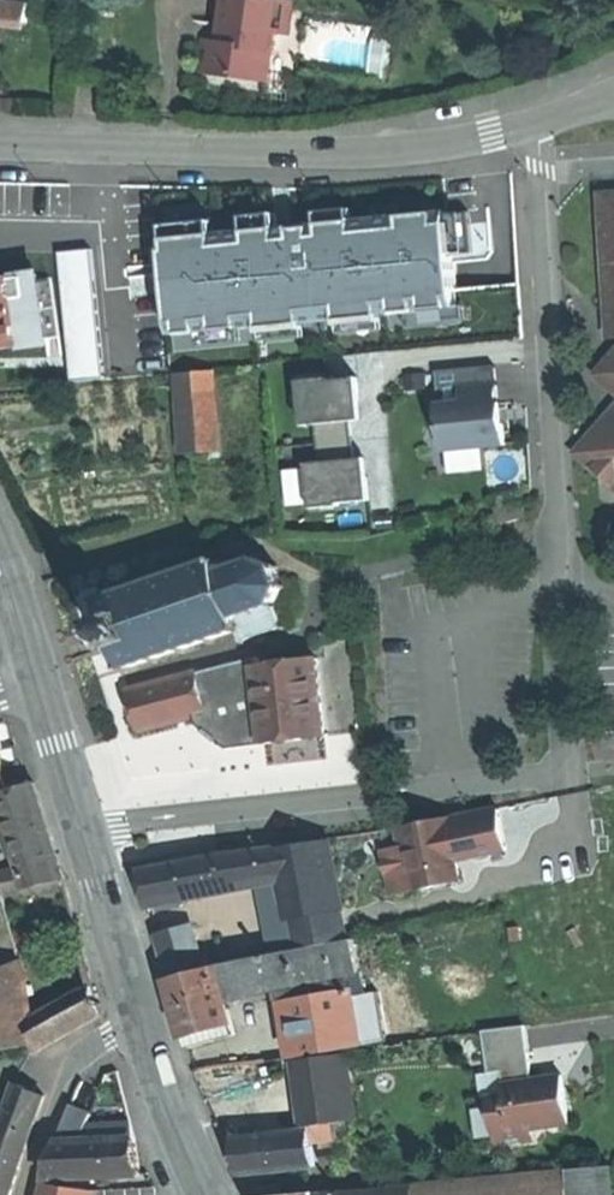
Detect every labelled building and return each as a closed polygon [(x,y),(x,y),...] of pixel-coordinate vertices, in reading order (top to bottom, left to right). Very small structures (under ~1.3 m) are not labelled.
[(6,0),(0,0),(0,19),(28,22),(30,3),(6,0)] [(206,39),(202,71),(238,76),(270,81),(277,32),(292,34),(297,3),(276,0),(225,0),(222,21),(227,22),(225,41),(219,41),(206,39)] [(603,195),(611,317),(613,319),(613,194),(603,195)] [(39,274),(14,277),(23,345),(48,342),(46,331),(43,308),(39,274)] [(0,279),(0,348),(23,345),(14,277),(0,279)] [(55,307),(43,308),(46,331),(58,329),(55,307)] [(211,315),(175,318),(188,454),(224,451),(211,315)] [(140,337),(76,344),(79,374),(143,368),(140,337)] [(76,344),(51,346),(54,377),(79,374),(76,344)] [(328,379),(301,382),(306,425),(317,424),(321,463),(310,465),(314,508),(341,505),(341,502),(371,499),(369,479),(363,479),(361,459),(367,459),(363,419),(357,420),(354,400),(361,399),(358,378),(328,381),(328,379)] [(497,382),(461,386),(464,406),(442,409),(446,451),(508,444),(505,423),(502,424),(500,404),(497,382)] [(583,451),(601,467),(600,474),(608,481),(613,481),(613,416),(583,451)] [(601,467),(583,451),(579,456),(600,474),(601,467)] [(497,506),(502,524),(528,516),(523,500),(497,506)] [(106,593),(100,595),(102,599),(98,601),(99,606),(104,605),(107,615),(102,617),(104,622),(98,624),(99,629),(103,627),(109,646),(106,648),(108,652),(113,650),(115,656),(121,654),(124,664),(120,666),(122,670),(126,669),(128,673),(132,672),(130,668),(154,660),(156,664),(160,662),(159,658),(182,650),(183,654),(188,653),(187,649),(210,641),(211,645),(216,643),(215,639),(238,632),(239,636),(242,635),(243,639),(241,642),(244,644),(249,639),(281,629),(284,630),(286,627),(282,625),(276,609),(278,608),(276,602),(282,589),(286,589),(287,584),(283,584),(278,570),(280,567),(277,563),(275,565),(260,558),(260,554),(257,553),(255,558),(241,562),(240,560),(235,561),(236,564),(222,569),(220,563),(223,562),(222,557),(219,558),(217,554),(212,557),(213,560),(190,567),(189,565),(184,566),(185,569),(163,577),(162,573),(156,576),(157,578),(135,587),(134,583),(128,586),(128,589),(107,596),(106,593)] [(260,666),(259,658),(199,674),(209,713),(198,716),(201,724),(208,729),(206,732),(218,741),(220,738),(227,744),(266,740),(258,667),(260,666)] [(260,666),(258,667),(266,740),(267,743),(327,736),(317,659),(260,666)] [(199,674),(131,691),(136,711),(140,730),(198,716),(209,713),(199,674)] [(0,793),(0,805),(2,813),(19,868),(25,890),(63,878),(50,834),(35,783),(0,793)] [(499,809),(407,828),(420,890),(462,881),(457,860),(508,849),(499,809)] [(407,828),(401,829),(414,891),(420,890),(407,828)] [(331,841),(280,848),(286,879),(298,938),(300,949),(350,940),(331,841)] [(280,848),(220,856),(228,890),(286,879),(280,848)] [(165,866),(143,870),(146,889),(150,905),(228,890),(220,856),(200,860),(165,866)] [(199,857),(165,861),(165,866),(200,860),(199,857)] [(609,900),(613,899),(613,860),(605,861),(609,900)] [(0,874),(0,879),(5,896),(25,890),(19,868),(0,874)] [(63,878),(25,890),(26,894),(64,883),(63,878)] [(195,927),(161,934),(169,973),(203,966),(195,927)] [(298,938),(286,939),(288,952),(300,949),(298,938)] [(288,952),(264,956),(273,988),(283,985),(361,973),(355,939),(350,940),(300,949),(288,952)] [(264,956),(217,965),(228,1001),(273,988),(264,956)] [(0,969),(0,1049),(36,1044),(32,1025),(23,961),(0,969)] [(217,965),(171,978),(180,1013),(189,1047),(237,1034),(228,1001),(217,965)] [(361,973),(283,985),(285,1002),(348,992),(347,981),(362,979),(361,973)] [(348,992),(285,1002),(294,1059),(365,1047),(356,995),(365,994),(362,979),(347,981),(348,992)] [(95,990),(32,1025),(36,1044),(34,1050),(37,1051),(102,1015),(95,990)] [(527,1025),(486,1031),(491,1073),(505,1071),(508,1095),(492,1097),(498,1145),(534,1140),(533,1129),(570,1124),(566,1092),(564,1075),(534,1079),(527,1025)] [(347,1055),(301,1060),(308,1124),(308,1126),(310,1126),(331,1123),(355,1120),(347,1055)] [(22,1085),(0,1137),(0,1143),(24,1152),(48,1096),(22,1085)] [(331,1123),(310,1126),(311,1140),(333,1137),(331,1123)] [(305,1129),(294,1130),(298,1167),(314,1165),(311,1140),(310,1126),(308,1126),(308,1124),(304,1124),(305,1129)] [(294,1130),(235,1137),(237,1155),(239,1174),(298,1167),(294,1130)] [(135,1139),(91,1141),(87,1177),(140,1174),(138,1156),(135,1139)] [(91,1141),(59,1142),(47,1178),(87,1177),(91,1141)] [(0,1143),(0,1194),(12,1194),(17,1178),(24,1152),(0,1143)] [(540,1172),(541,1194),(611,1194),(609,1165),(540,1172)] [(466,1179),(467,1194),(541,1194),(540,1172),(466,1179)] [(414,1183),(415,1194),(467,1194),(466,1179),(414,1183)] [(46,1181),(42,1194),(90,1194),(91,1190),(46,1181)] [(393,1191),(395,1191),(395,1194),(415,1194),(414,1183),(393,1185),(393,1191)]
